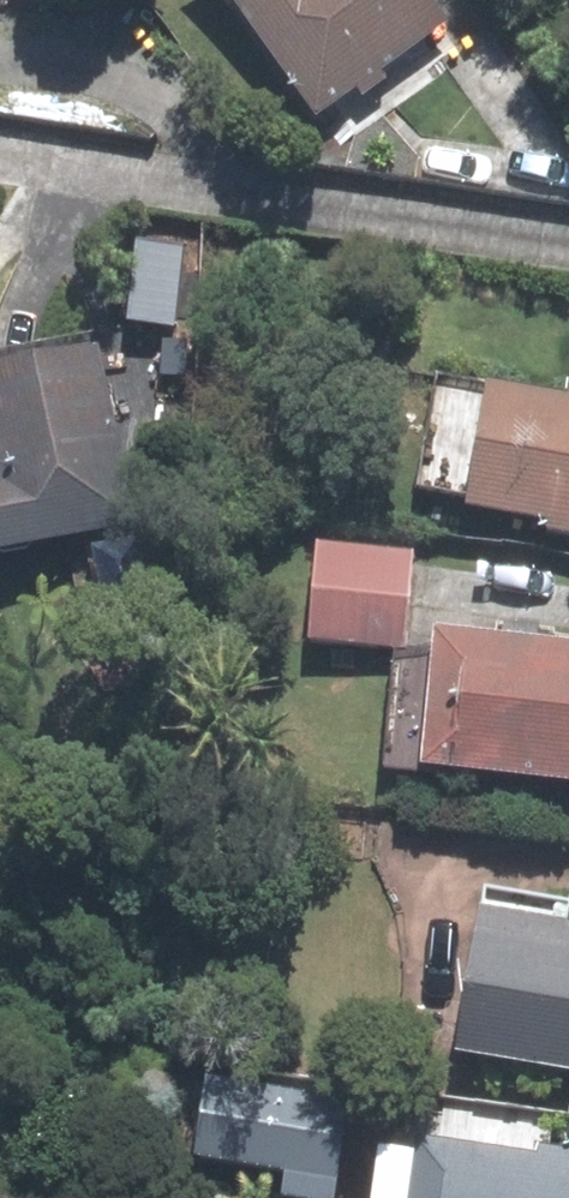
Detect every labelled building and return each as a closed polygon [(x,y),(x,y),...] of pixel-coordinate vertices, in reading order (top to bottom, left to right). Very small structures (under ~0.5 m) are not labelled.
[(310,133),(454,24),(436,0),(209,0),(310,133)] [(96,354),(0,375),(0,566),(135,537),(96,354)] [(568,550),(568,355),(561,405),(479,393),(457,534),(568,550)] [(310,554),(302,656),(404,663),(411,561),(310,554)] [(568,798),(568,655),(427,641),(414,784),(568,798)] [(443,1070),(568,1089),(568,908),(469,893),(443,1070)] [(193,1087),(183,1174),(275,1185),(274,1197),(337,1197),(347,1105),(193,1087)] [(377,1140),(370,1197),(568,1197),(568,1162),(377,1140)]
